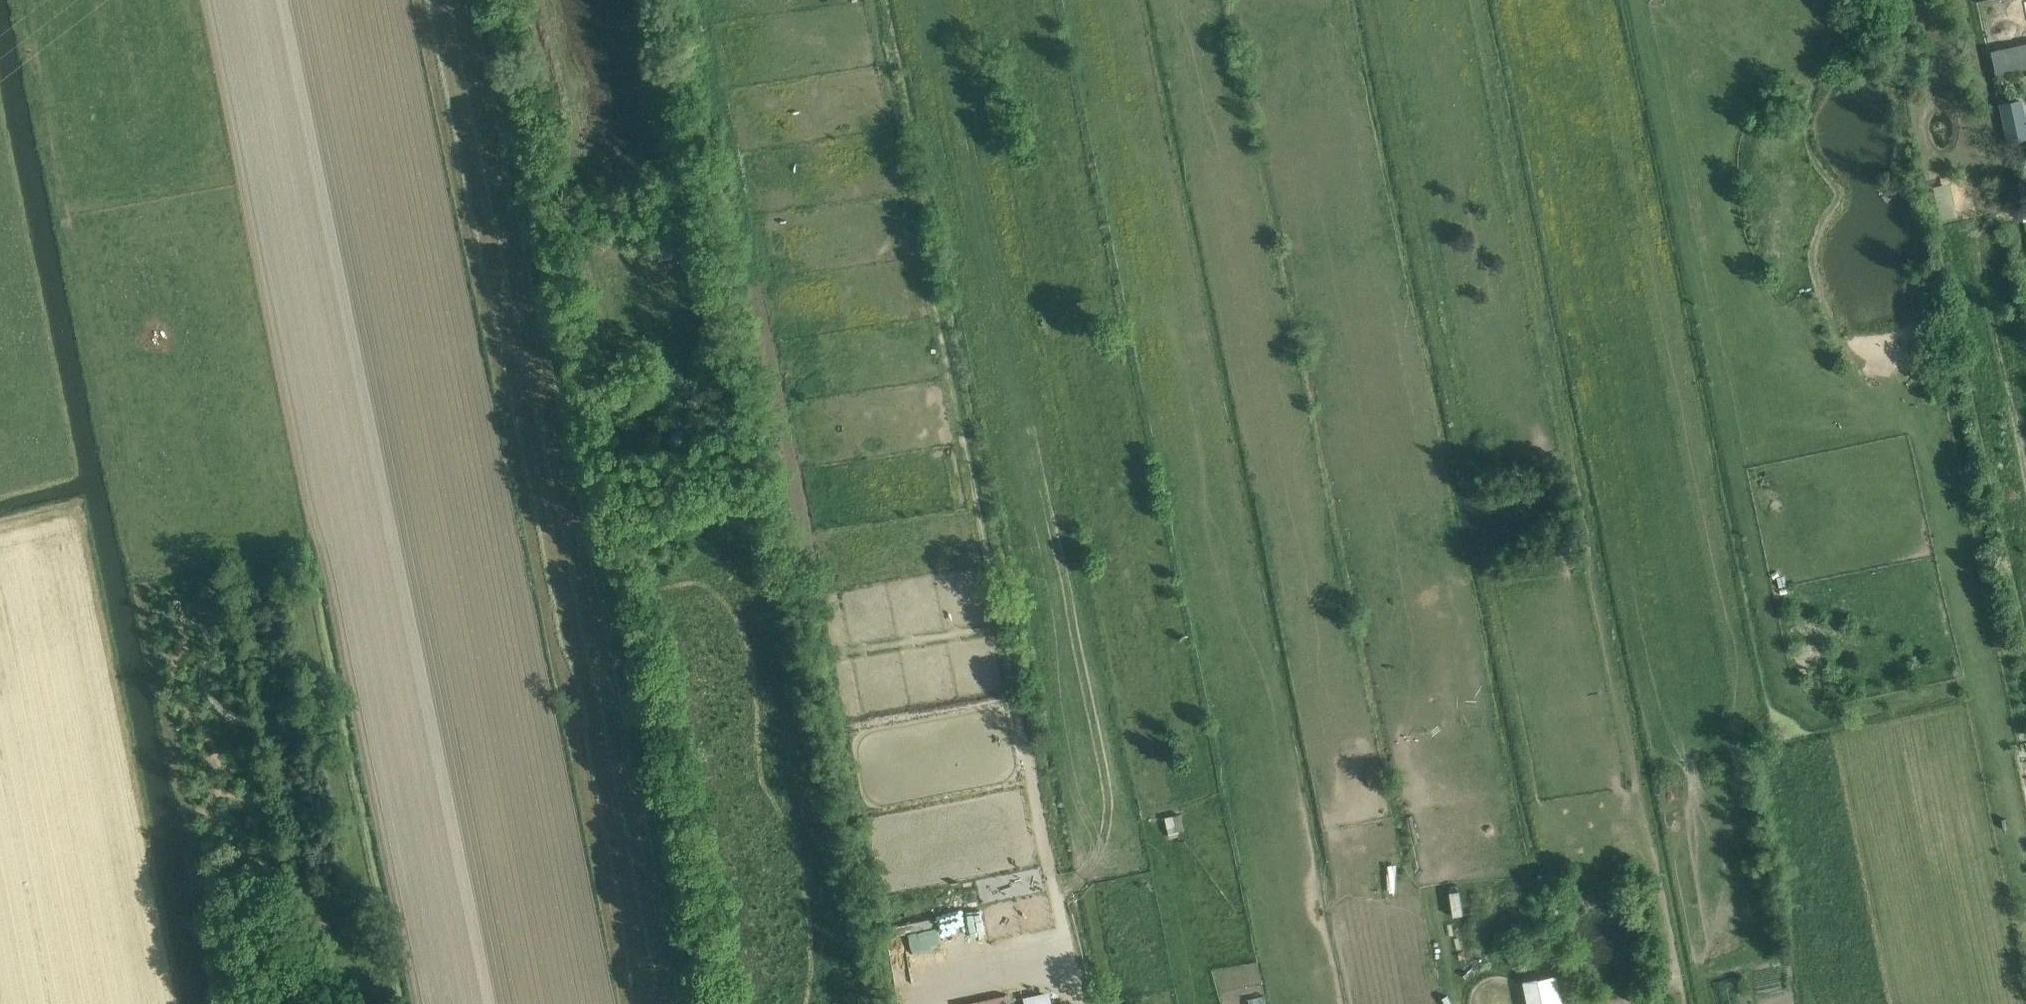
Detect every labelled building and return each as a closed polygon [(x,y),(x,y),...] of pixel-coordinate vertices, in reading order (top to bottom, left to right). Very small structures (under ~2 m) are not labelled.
[(2022,96),(2000,99),(2006,137),(2025,133),(2025,114),(2022,96)] [(1171,840),(1206,832),(1204,823),(1184,827),(1181,812),(1166,816),(1171,840)] [(1528,1003),(1565,1003),(1558,972),(1523,979),(1528,1003)] [(1006,995),(959,1002),(959,1003),(1008,1003),(1006,995)]
